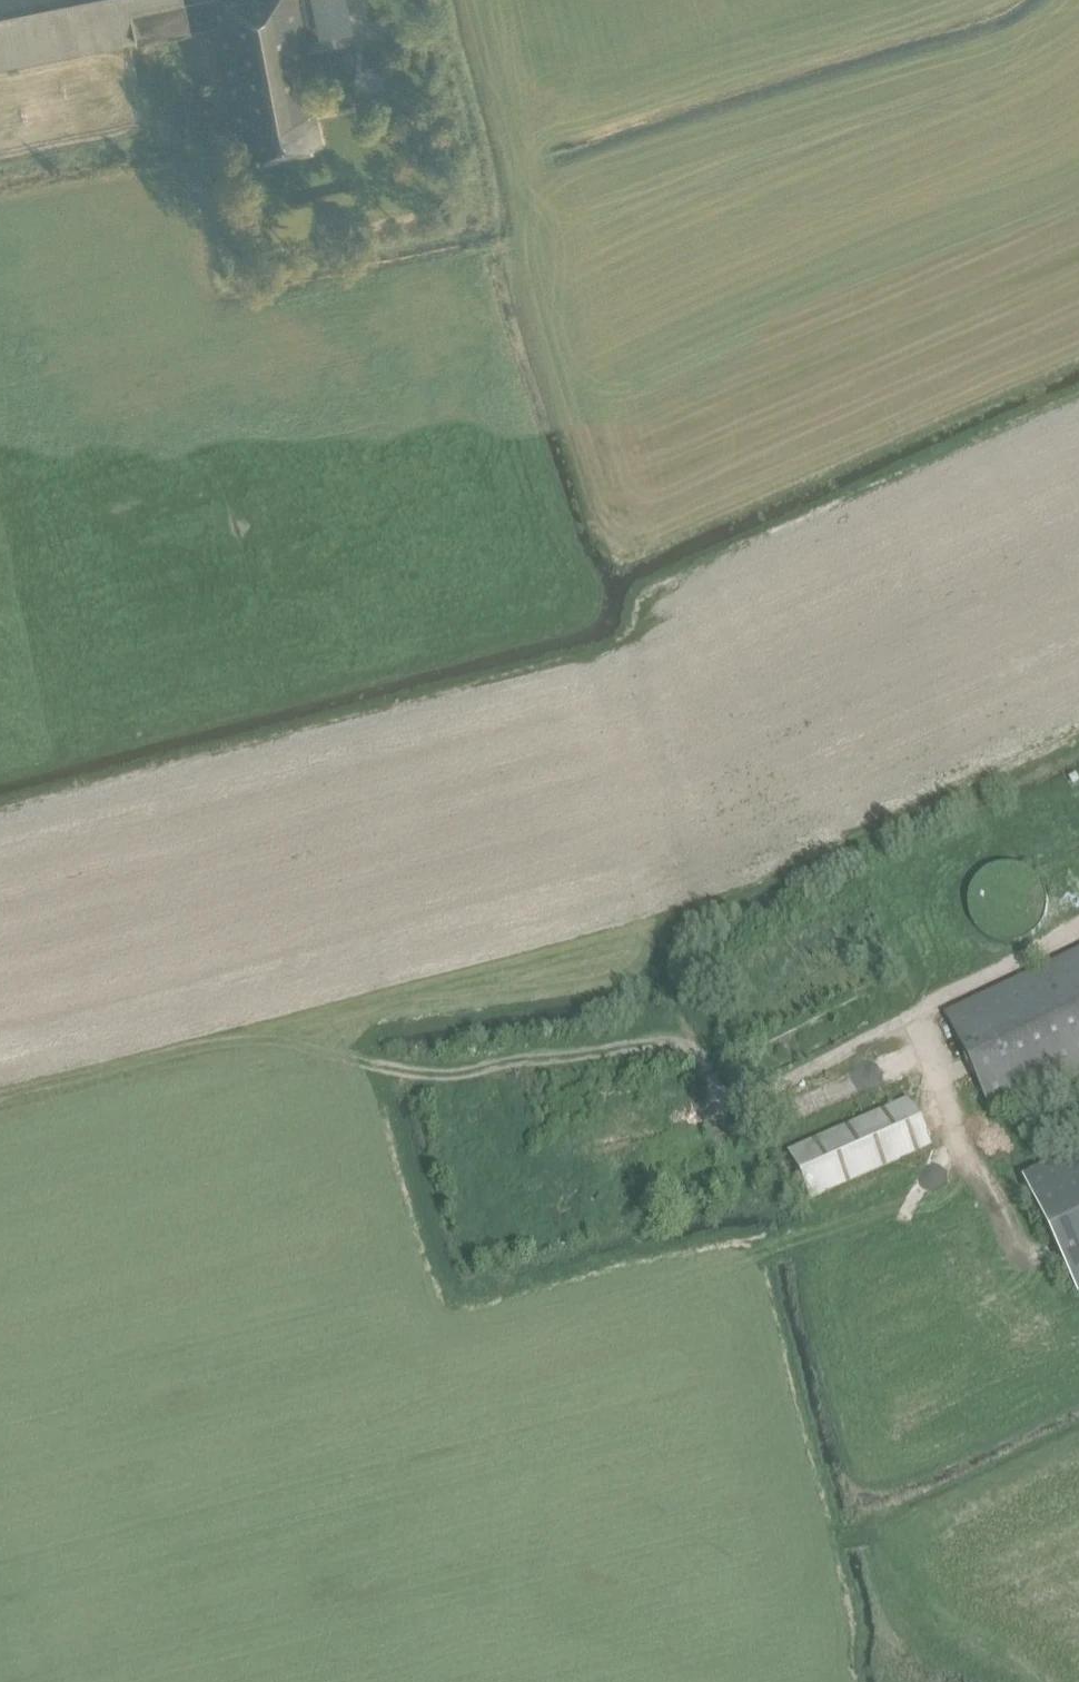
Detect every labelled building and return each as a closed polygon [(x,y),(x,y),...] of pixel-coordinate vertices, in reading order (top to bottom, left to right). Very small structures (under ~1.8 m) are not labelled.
[(214,24),(235,127),(239,126),(246,157),(319,142),(313,111),(320,110),(298,0),(198,0),(184,3),(183,0),(0,0),(0,67),(214,24)] [(306,20),(350,11),(348,0),(302,0),(306,20)] [(970,894),(968,905),(970,916),(975,926),(982,934),(991,940),(1002,943),(1013,943),(1024,940),(1033,934),(1040,926),(1045,916),(1046,905),(1045,894),(1040,884),(1033,875),(1024,869),(1013,866),(1002,866),(991,869),(982,875),(975,884),(970,894)] [(993,1115),(1078,1074),(1078,951),(945,1014),(993,1115)] [(785,1152),(807,1202),(929,1147),(907,1097),(785,1152)] [(1022,1179),(1078,1296),(1078,1152),(1022,1179)]
